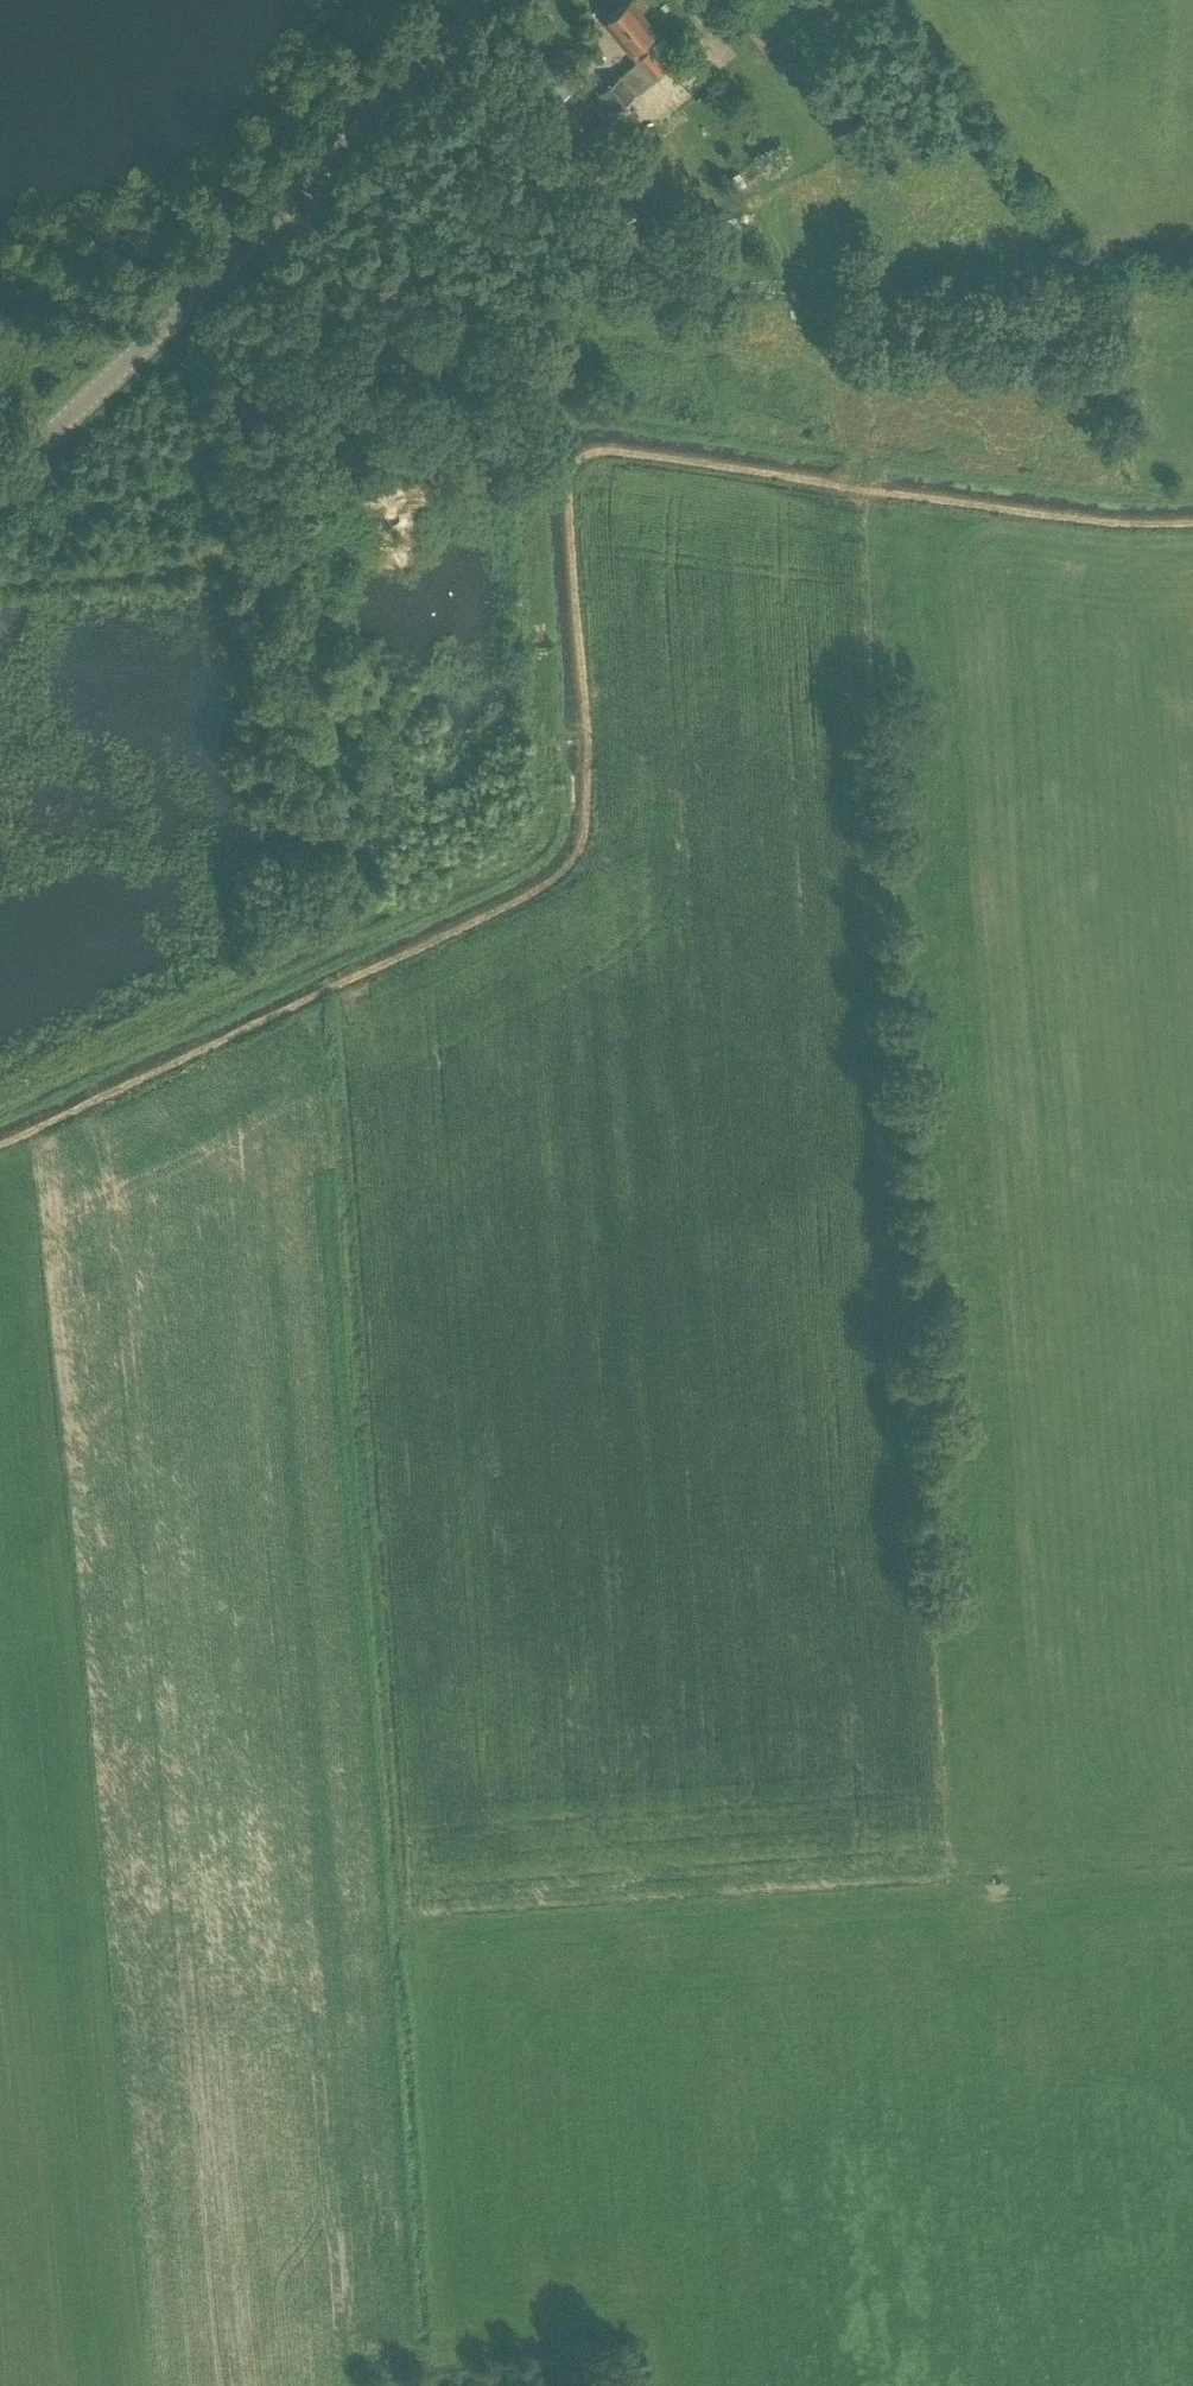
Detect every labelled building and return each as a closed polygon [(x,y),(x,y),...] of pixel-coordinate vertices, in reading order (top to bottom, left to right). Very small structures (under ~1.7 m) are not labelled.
[(647,40),(658,31),(633,0),(628,0),(602,21),(630,54),(630,53),(636,60),(598,94),(614,112),(669,67),(647,40)] [(746,184),(737,169),(729,174),(737,189),(746,184)]
